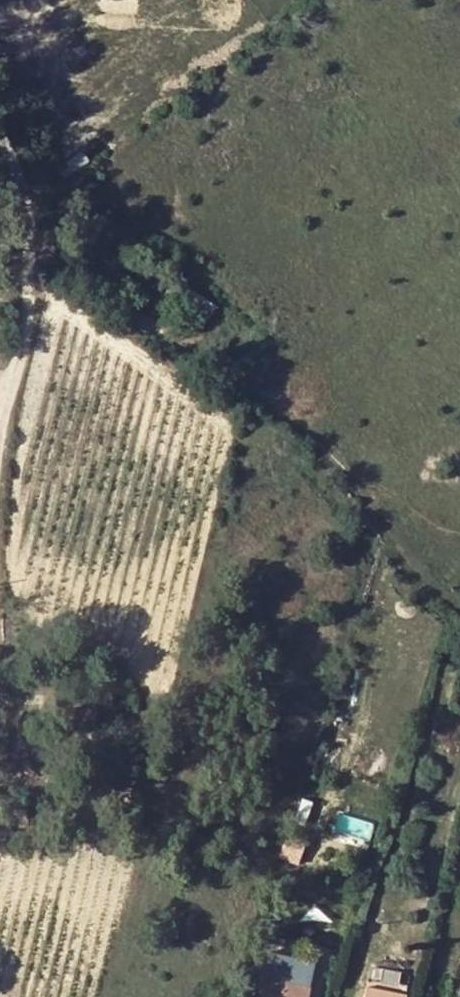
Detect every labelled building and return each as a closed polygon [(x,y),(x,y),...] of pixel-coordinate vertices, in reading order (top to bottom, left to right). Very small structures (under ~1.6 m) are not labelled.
[(395,983),(397,971),(367,966),(365,978),(395,983)] [(308,987),(261,981),(259,996),(307,996),(308,987)]
